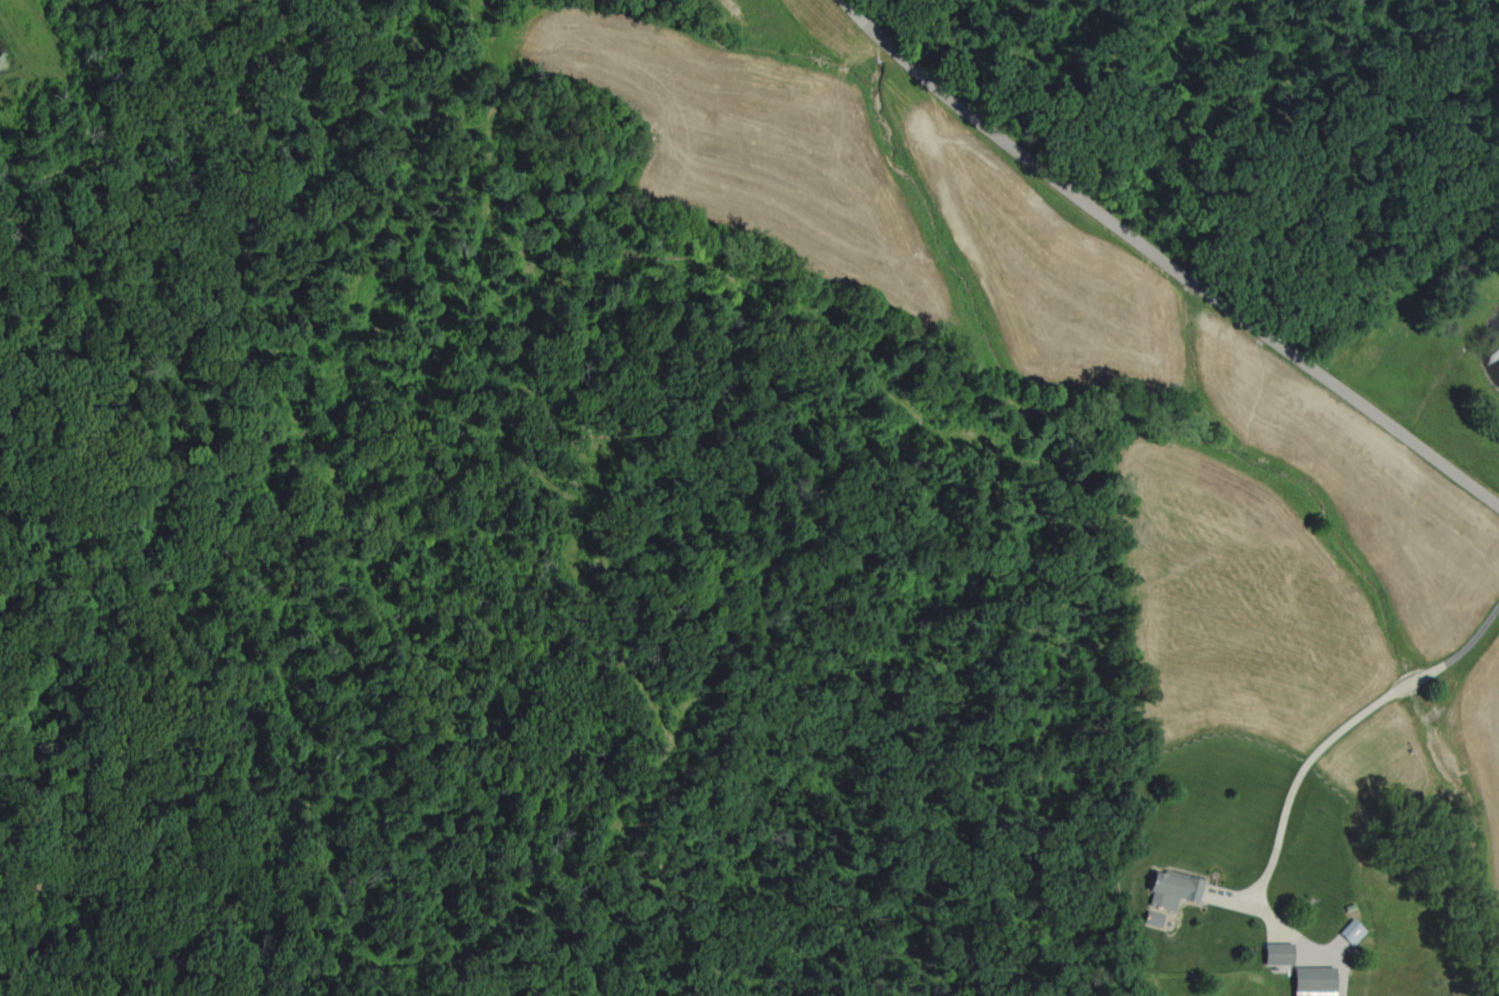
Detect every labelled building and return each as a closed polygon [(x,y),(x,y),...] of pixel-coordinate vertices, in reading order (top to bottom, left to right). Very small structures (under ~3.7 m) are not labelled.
[(1201,879),(1162,869),(1162,872),(1150,869),(1145,889),(1149,890),(1146,904),(1172,910),(1175,897),(1195,902),(1201,879)] [(1158,927),(1162,914),(1145,909),(1141,922),(1158,927)] [(1336,932),(1349,945),(1363,930),(1350,917),(1336,932)] [(1289,964),(1290,942),(1262,942),(1261,963),(1289,964)] [(1331,965),(1290,966),(1291,995),(1332,995),(1331,965)]
